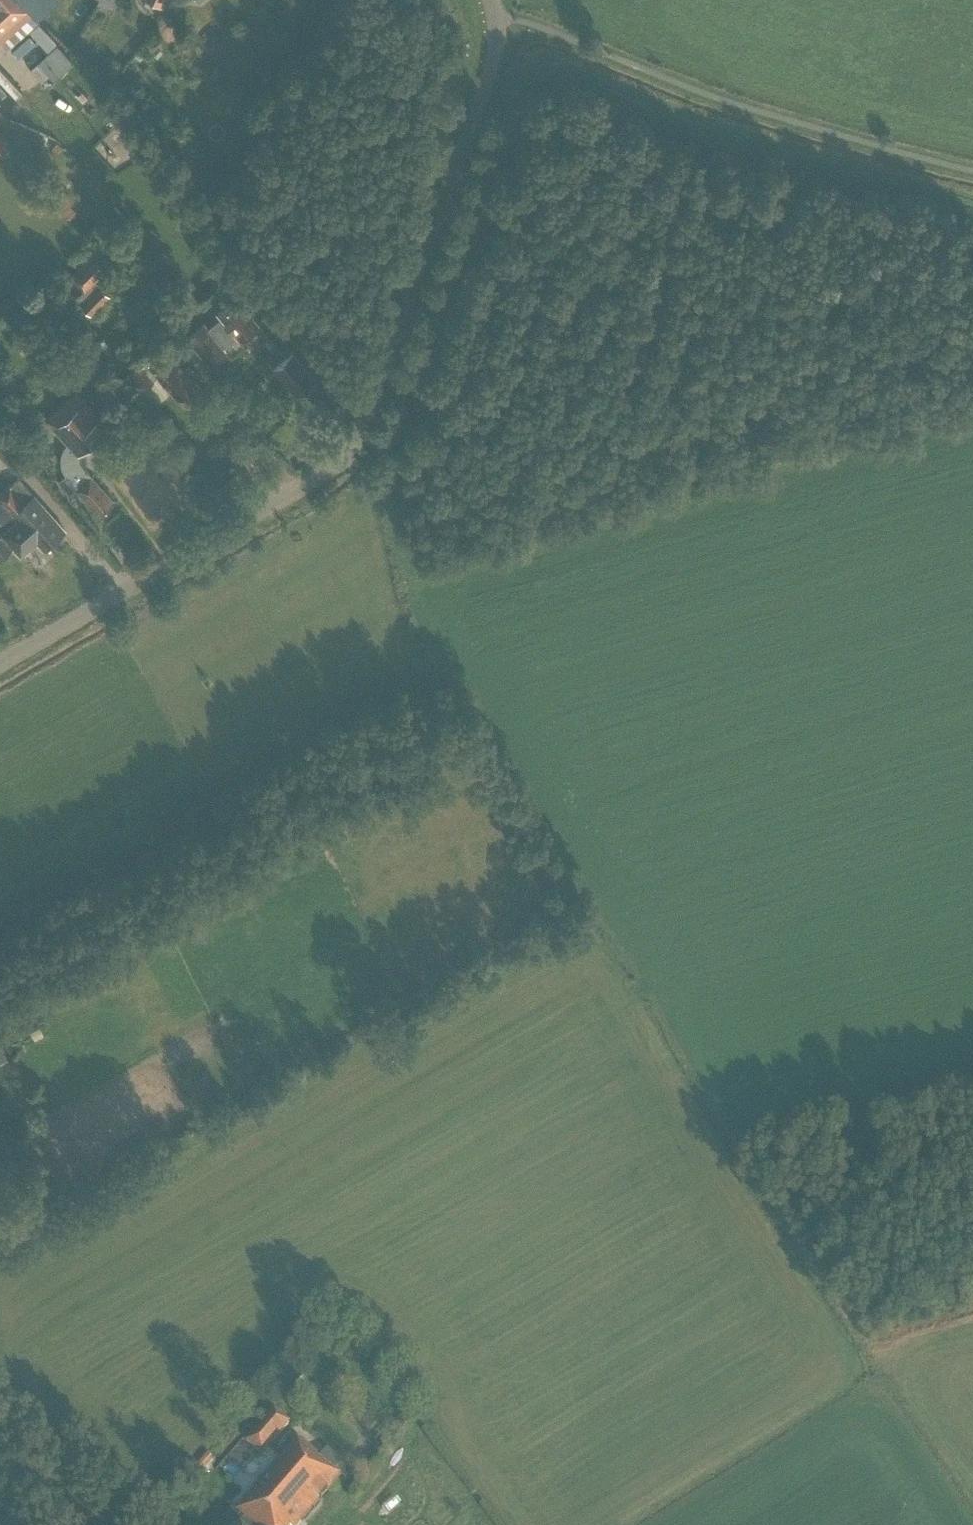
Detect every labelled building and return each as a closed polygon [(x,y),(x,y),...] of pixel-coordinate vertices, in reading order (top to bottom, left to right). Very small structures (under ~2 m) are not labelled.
[(38,18),(21,0),(0,0),(0,45),(5,51),(38,22),(36,20),(38,18)] [(38,18),(58,0),(21,0),(38,18)] [(88,19),(104,27),(118,0),(99,0),(88,19)] [(54,82),(74,64),(58,47),(26,77),(36,89),(49,77),(54,82)] [(1,111),(15,97),(8,90),(13,84),(0,70),(0,110),(1,111)] [(78,77),(63,89),(72,101),(87,89),(78,77)] [(73,105),(100,133),(110,124),(83,96),(73,105)] [(75,200),(61,186),(46,202),(66,221),(76,210),(70,205),(75,200)] [(86,291),(83,294),(76,300),(90,315),(109,296),(101,288),(100,290),(94,284),(112,266),(98,252),(72,277),(86,291)] [(237,298),(232,302),(215,315),(218,318),(203,330),(200,326),(186,338),(207,364),(222,353),(218,348),(233,337),(236,342),(258,324),(237,298)] [(201,395),(165,354),(165,355),(158,346),(126,374),(141,391),(159,376),(187,408),(201,395)] [(134,356),(127,347),(114,358),(125,371),(134,356)] [(272,370),(294,398),(313,383),(291,355),(272,370)] [(66,401),(67,402),(47,419),(54,427),(68,443),(66,445),(65,447),(63,450),(62,453),(62,455),(61,458),(61,460),(61,462),(62,465),(63,469),(64,471),(65,473),(67,475),(66,476),(67,477),(57,485),(68,497),(77,489),(99,514),(114,501),(91,475),(80,463),(81,462),(82,461),(82,460),(82,458),(81,457),(81,456),(78,453),(97,437),(108,448),(119,438),(108,425),(107,426),(85,400),(84,401),(77,392),(66,401)] [(13,515),(34,496),(18,479),(15,482),(16,483),(11,488),(10,486),(0,496),(0,500),(2,502),(0,504),(0,521),(3,524),(13,515)] [(34,496),(13,515),(18,521),(2,536),(0,534),(0,561),(14,548),(22,557),(38,542),(45,550),(66,531),(34,496)] [(261,1455),(288,1423),(274,1411),(247,1442),(261,1455)] [(340,1477),(298,1440),(236,1511),(232,1508),(217,1524),(298,1524),(340,1477)] [(212,1457),(207,1453),(196,1465),(201,1469),(212,1457)]
